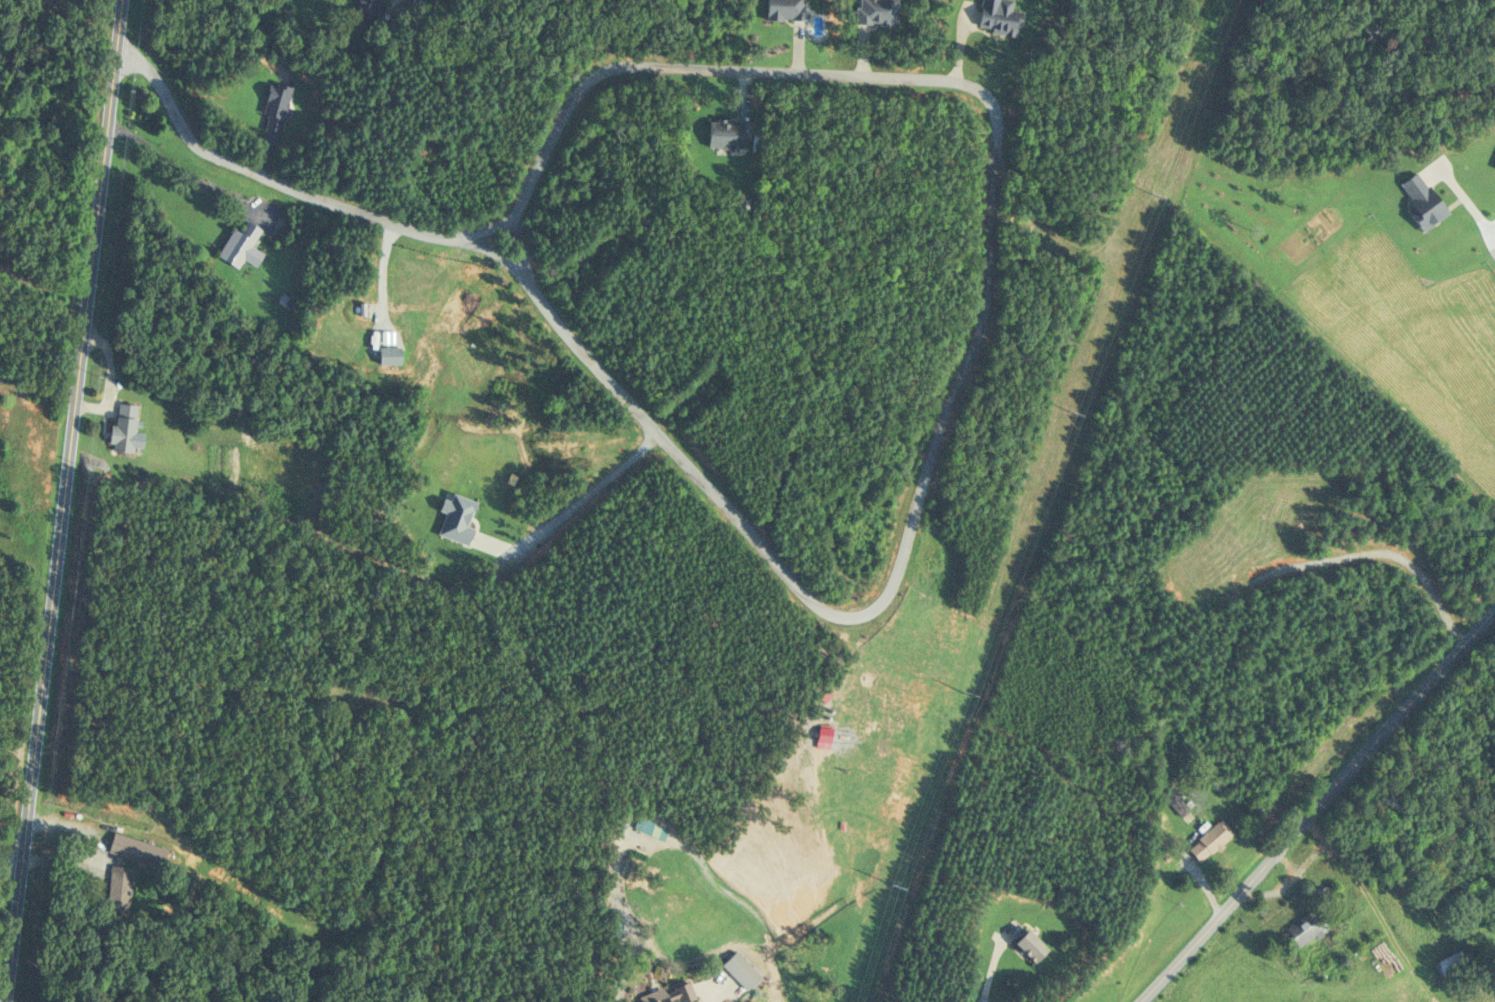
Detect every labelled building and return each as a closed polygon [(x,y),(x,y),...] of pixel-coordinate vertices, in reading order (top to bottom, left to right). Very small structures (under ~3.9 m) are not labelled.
[(356,17),(376,20),(377,9),(379,10),(381,0),(359,0),(356,17)] [(764,20),(805,20),(805,0),(764,0),(764,20)] [(855,23),(895,23),(895,0),(855,0),(855,23)] [(1009,9),(1010,0),(979,0),(976,29),(1017,34),(1020,11),(1009,9)] [(291,87),(268,82),(262,115),(267,116),(265,129),(282,132),(291,87)] [(707,147),(747,147),(747,120),(707,120),(707,147)] [(240,269),(263,229),(248,221),(241,232),(234,228),(218,256),(240,269)] [(403,346),(380,346),(380,364),(403,364),(403,346)] [(112,425),(110,451),(134,452),(137,404),(119,403),(117,425),(112,425)] [(1193,817),(1174,786),(1164,792),(1183,823),(1193,817)] [(634,830),(639,821),(630,816),(625,825),(634,830)] [(1201,860),(1232,833),(1220,819),(1189,846),(1201,860)] [(110,853),(165,867),(171,846),(115,832),(110,853)] [(109,912),(131,914),(134,867),(111,865),(109,912)] [(1323,887),(1326,898),(1335,895),(1332,884),(1323,887)] [(1284,925),(1296,947),(1325,932),(1314,910),(1284,925)] [(1012,942),(1033,963),(1047,949),(1026,928),(1012,942)] [(750,965),(736,950),(722,963),(736,979),(750,965)] [(1467,969),(1457,950),(1434,962),(1444,981),(1467,969)] [(696,998),(691,984),(640,1001),(684,1001),(696,998)]
